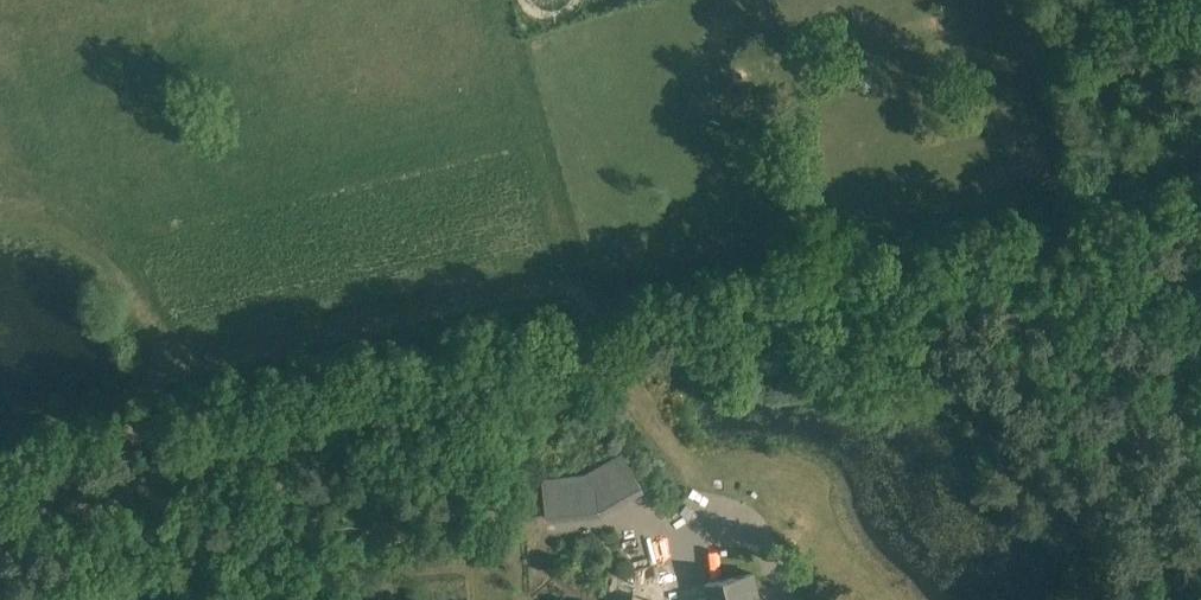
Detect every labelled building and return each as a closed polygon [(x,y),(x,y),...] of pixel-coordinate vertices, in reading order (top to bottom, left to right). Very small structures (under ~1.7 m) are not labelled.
[(542,479),(544,497),(546,518),(598,512),(641,487),(618,454),(584,473),(542,479)] [(759,599),(754,573),(731,578),(705,583),(708,595),(685,599),(754,599),(759,599)]
